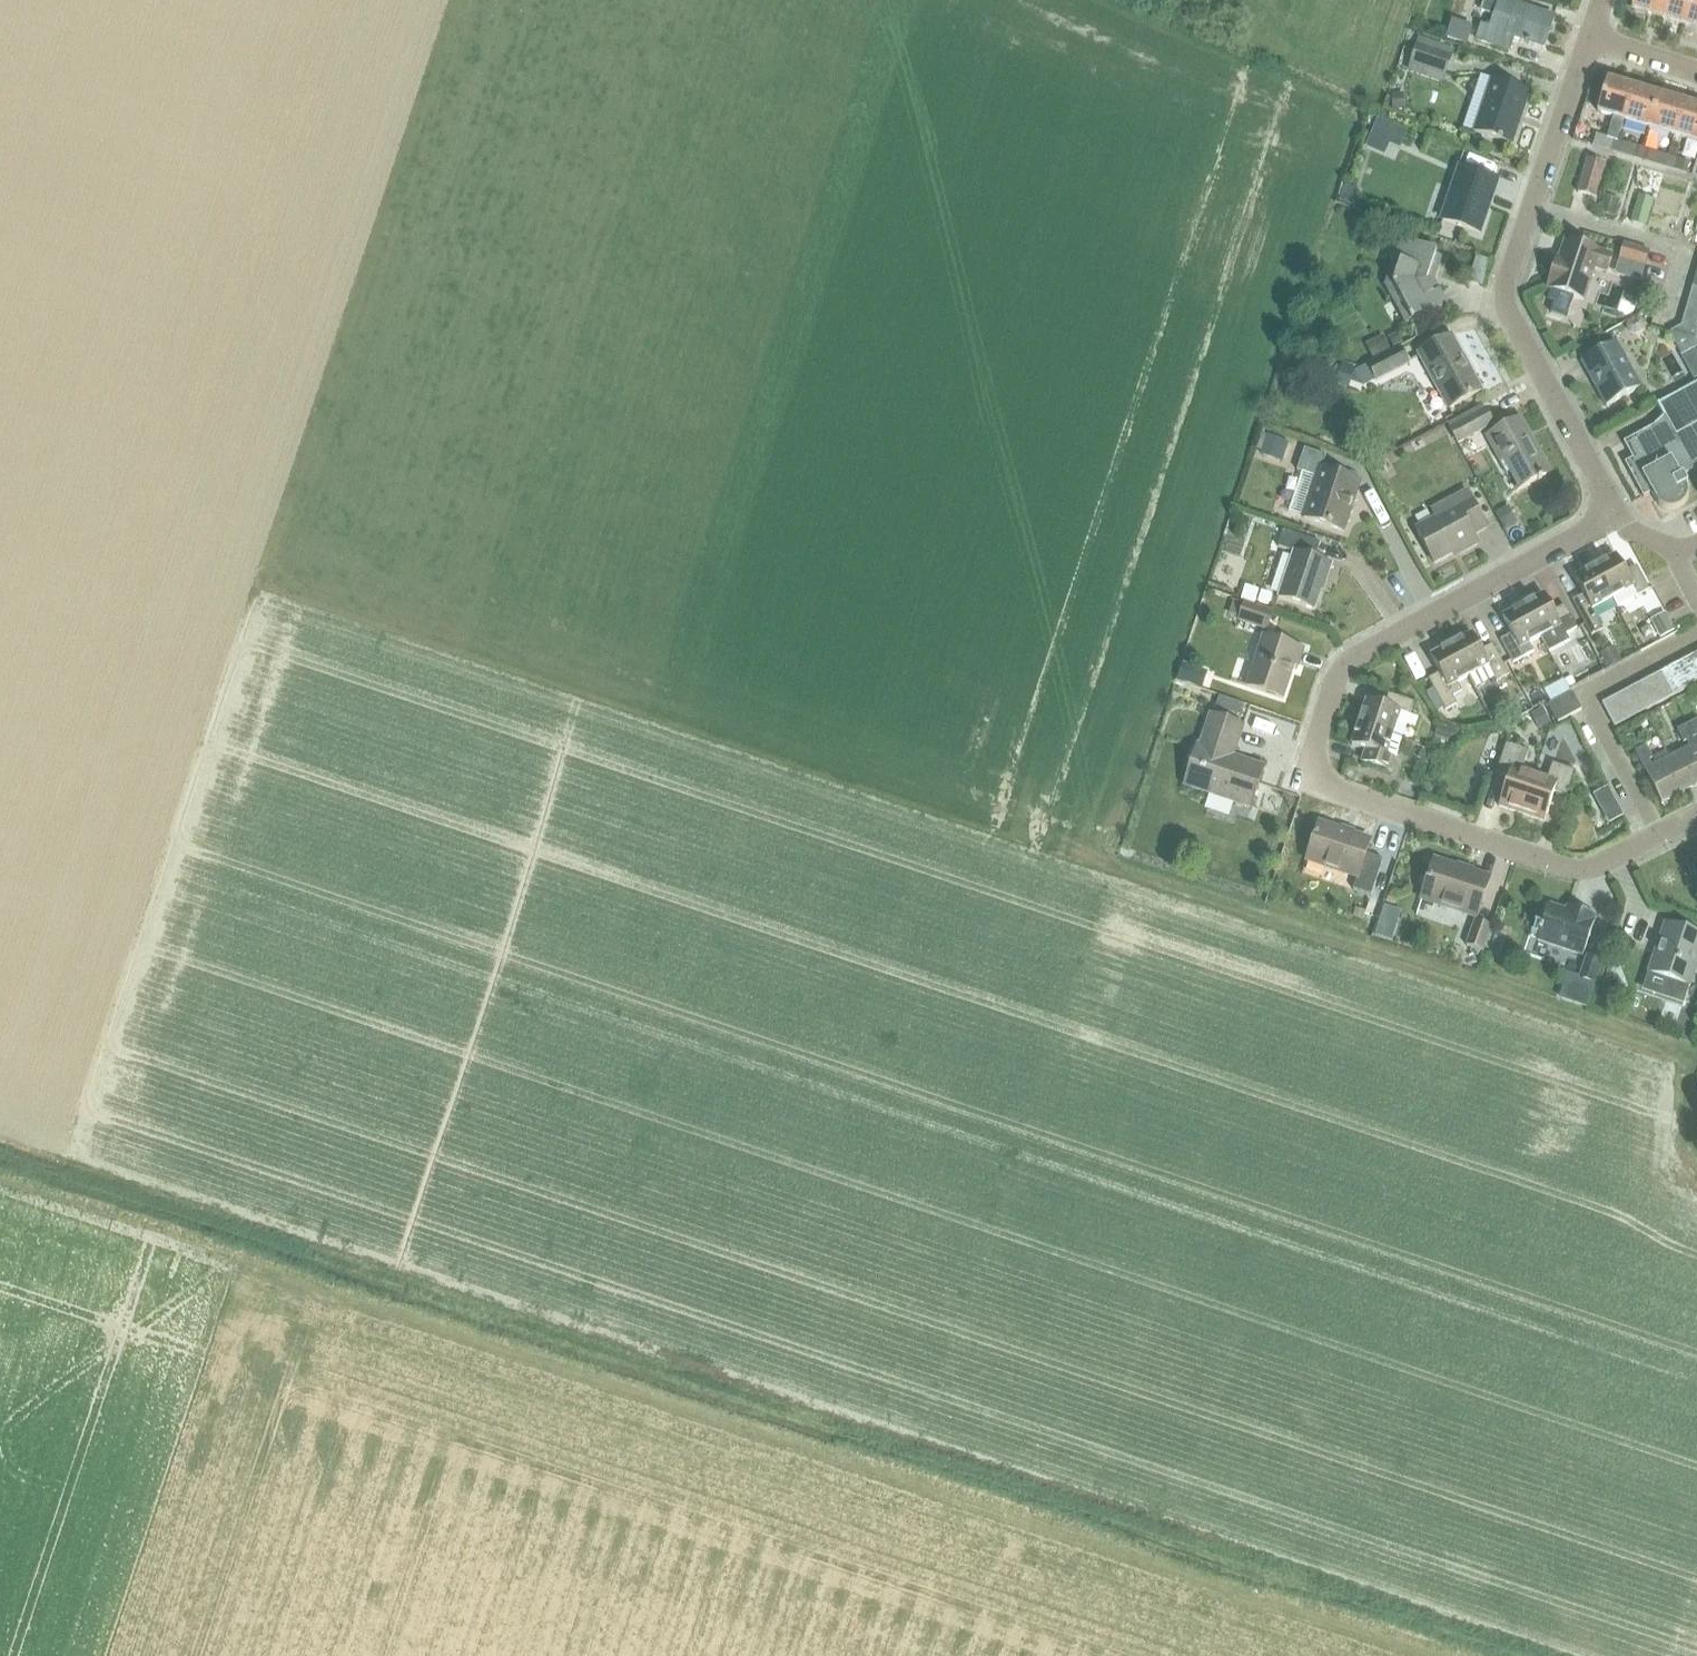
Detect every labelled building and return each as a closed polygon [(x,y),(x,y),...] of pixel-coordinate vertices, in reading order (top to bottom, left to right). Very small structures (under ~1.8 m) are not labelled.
[(1495,16),(1491,29),(1482,26),(1478,40),(1509,50),(1514,37),(1543,48),(1553,18),(1503,0),(1486,0),(1482,12),(1495,16)] [(1664,0),(1635,0),(1632,9),(1658,17),(1664,0)] [(1658,17),(1683,25),(1691,0),(1664,0),(1658,17)] [(1683,25),(1696,30),(1696,0),(1691,0),(1683,25)] [(1452,20),(1446,37),(1463,44),(1469,26),(1452,20)] [(1417,45),(1412,62),(1445,73),(1451,57),(1417,45)] [(1511,144),(1529,91),(1494,79),(1476,131),(1511,144)] [(1624,120),(1634,88),(1607,80),(1598,112),(1614,117),(1608,137),(1596,134),(1593,145),(1614,151),(1618,140),(1624,120)] [(1660,96),(1634,88),(1624,120),(1650,128),(1660,96)] [(1402,95),(1390,95),(1391,111),(1404,111),(1402,95)] [(1660,96),(1650,128),(1675,135),(1685,104),(1660,96)] [(1675,135),(1696,142),(1696,107),(1685,104),(1675,135)] [(1639,147),(1618,140),(1614,151),(1636,158),(1639,147)] [(1673,143),(1669,155),(1676,157),(1680,145),(1673,143)] [(1666,167),(1669,156),(1648,149),(1644,160),(1666,167)] [(1669,156),(1666,167),(1687,173),(1690,162),(1669,156)] [(1596,198),(1606,164),(1588,159),(1579,193),(1596,198)] [(1493,195),(1498,180),(1459,166),(1452,186),(1455,187),(1443,220),(1477,232),(1491,194),(1493,195)] [(1344,187),(1338,204),(1352,209),(1358,192),(1344,187)] [(1630,222),(1644,226),(1652,199),(1639,195),(1630,222)] [(1604,199),(1599,217),(1614,221),(1619,204),(1604,199)] [(1409,242),(1395,285),(1414,320),(1432,310),(1434,314),(1448,307),(1434,281),(1442,258),(1435,255),(1437,251),(1409,242)] [(1555,259),(1546,290),(1549,291),(1546,301),(1553,303),(1550,313),(1566,318),(1572,297),(1582,300),(1592,268),(1607,272),(1612,256),(1564,242),(1559,260),(1555,259)] [(1623,245),(1618,260),(1644,268),(1648,253),(1623,245)] [(1688,300),(1696,303),(1696,289),(1692,287),(1688,300)] [(1684,313),(1696,317),(1696,303),(1688,300),(1684,313)] [(1684,313),(1681,326),(1696,331),(1696,317),(1684,313)] [(1627,324),(1625,331),(1629,336),(1635,338),(1643,334),(1644,328),(1641,322),(1635,320),(1627,324)] [(1681,326),(1669,332),(1682,356),(1696,348),(1696,331),(1681,326)] [(1396,335),(1386,340),(1392,350),(1401,345),(1396,335)] [(1448,407),(1481,389),(1452,335),(1419,352),(1448,407)] [(1381,338),(1364,346),(1371,360),(1388,352),(1381,338)] [(1640,388),(1615,343),(1581,361),(1606,407),(1640,388)] [(1377,379),(1409,362),(1401,347),(1369,364),(1377,379)] [(1340,369),(1334,386),(1348,391),(1354,373),(1340,369)] [(1658,404),(1664,416),(1664,417),(1653,427),(1623,443),(1632,459),(1624,463),(1642,498),(1650,494),(1655,502),(1660,508),(1666,511),(1674,511),(1681,507),(1685,501),(1686,494),(1684,487),(1687,485),(1682,477),(1696,469),(1696,384),(1658,404)] [(1459,443),(1493,424),(1484,408),(1450,427),(1459,443)] [(1519,419),(1488,436),(1502,461),(1510,476),(1517,472),(1525,486),(1549,473),(1519,419)] [(1265,436),(1260,452),(1282,460),(1287,443),(1265,436)] [(1343,531),(1360,482),(1322,469),(1326,456),(1305,449),(1297,471),(1303,472),(1289,510),(1304,515),(1303,518),(1343,531)] [(1486,525),(1466,490),(1432,510),(1437,517),(1416,529),(1435,563),(1460,549),(1461,551),(1478,542),(1473,533),(1486,525)] [(1507,509),(1496,516),(1505,532),(1516,526),(1507,509)] [(1327,581),(1332,564),(1316,558),(1321,543),(1284,531),(1278,547),(1294,552),(1279,598),(1314,610),(1325,580),(1327,581)] [(1594,568),(1611,599),(1616,608),(1648,590),(1635,567),(1624,573),(1615,556),(1594,568)] [(1611,599),(1594,568),(1573,579),(1582,596),(1571,602),(1590,637),(1602,630),(1591,610),(1611,599)] [(1244,585),(1240,597),(1254,602),(1258,589),(1244,585)] [(1261,591),(1258,601),(1268,605),(1272,594),(1261,591)] [(1543,595),(1522,607),(1539,638),(1548,655),(1569,644),(1564,636),(1576,630),(1563,606),(1552,612),(1543,595)] [(1267,629),(1272,613),(1245,603),(1239,620),(1267,629)] [(1539,638),(1522,607),(1501,618),(1510,635),(1499,641),(1512,664),(1533,653),(1529,644),(1539,638)] [(1670,619),(1655,627),(1661,640),(1672,635),(1677,632),(1674,626),(1672,623),(1670,619)] [(1450,646),(1467,677),(1474,689),(1493,679),(1495,683),(1508,676),(1491,645),(1480,651),(1471,634),(1450,646)] [(1298,666),(1303,649),(1263,636),(1247,686),(1283,698),(1294,664),(1298,666)] [(1467,677),(1450,646),(1429,657),(1438,674),(1427,680),(1444,711),(1456,705),(1451,697),(1461,692),(1456,684),(1467,677)] [(1614,646),(1601,653),(1609,669),(1622,662),(1614,646)] [(1696,684),(1696,656),(1696,654),(1684,660),(1696,684)] [(1685,690),(1696,684),(1684,660),(1672,666),(1685,690)] [(1182,663),(1176,681),(1199,688),(1205,671),(1182,663)] [(1673,696),(1685,690),(1672,666),(1661,673),(1673,696)] [(1661,703),(1673,696),(1661,673),(1649,679),(1661,703)] [(1570,679),(1563,682),(1568,691),(1575,687),(1570,679)] [(1650,709),(1661,703),(1649,679),(1637,685),(1650,709)] [(1638,715),(1650,709),(1637,685),(1625,691),(1638,715)] [(1626,721),(1638,715),(1625,691),(1613,698),(1626,721)] [(1548,706),(1557,724),(1581,711),(1571,694),(1548,706)] [(1358,724),(1392,735),(1397,722),(1413,727),(1416,718),(1409,716),(1413,703),(1388,695),(1383,707),(1366,701),(1358,724)] [(1614,728),(1626,721),(1613,698),(1602,704),(1614,728)] [(1541,712),(1529,718),(1537,733),(1549,727),(1541,712)] [(1248,807),(1262,767),(1232,756),(1242,726),(1210,714),(1199,745),(1196,744),(1182,784),(1248,807)] [(1688,725),(1696,744),(1696,720),(1688,725)] [(1392,735),(1358,724),(1351,746),(1369,752),(1365,764),(1390,773),(1400,740),(1391,737),(1392,735)] [(1688,725),(1677,731),(1684,744),(1687,742),(1689,748),(1671,757),(1688,790),(1696,786),(1696,744),(1688,725)] [(1438,728),(1435,739),(1447,742),(1458,734),(1438,728)] [(1630,733),(1620,737),(1626,749),(1636,745),(1630,733)] [(1521,814),(1535,774),(1522,770),(1529,751),(1506,744),(1496,773),(1508,778),(1498,807),(1521,814)] [(1646,746),(1635,752),(1661,804),(1688,790),(1671,757),(1669,758),(1655,765),(1651,758),(1646,746)] [(1422,750),(1417,760),(1427,765),(1432,755),(1422,750)] [(1547,778),(1535,774),(1521,814),(1544,822),(1554,793),(1566,797),(1575,771),(1552,764),(1547,778)] [(1608,788),(1593,795),(1600,810),(1615,802),(1608,788)] [(1369,896),(1381,859),(1364,854),(1368,841),(1316,824),(1304,860),(1355,877),(1351,890),(1369,896)] [(1475,916),(1487,880),(1432,862),(1420,898),(1475,916)] [(1565,912),(1547,906),(1536,940),(1582,955),(1593,921),(1592,920),(1593,915),(1567,907),(1565,912)] [(1356,910),(1354,917),(1363,920),(1365,913),(1356,910)] [(1489,926),(1473,921),(1465,946),(1481,952),(1489,926)] [(1696,960),(1696,934),(1663,923),(1647,974),(1667,981),(1663,995),(1681,1001),(1686,987),(1688,987),(1696,960)] [(1577,979),(1593,984),(1601,960),(1585,955),(1577,979)]
